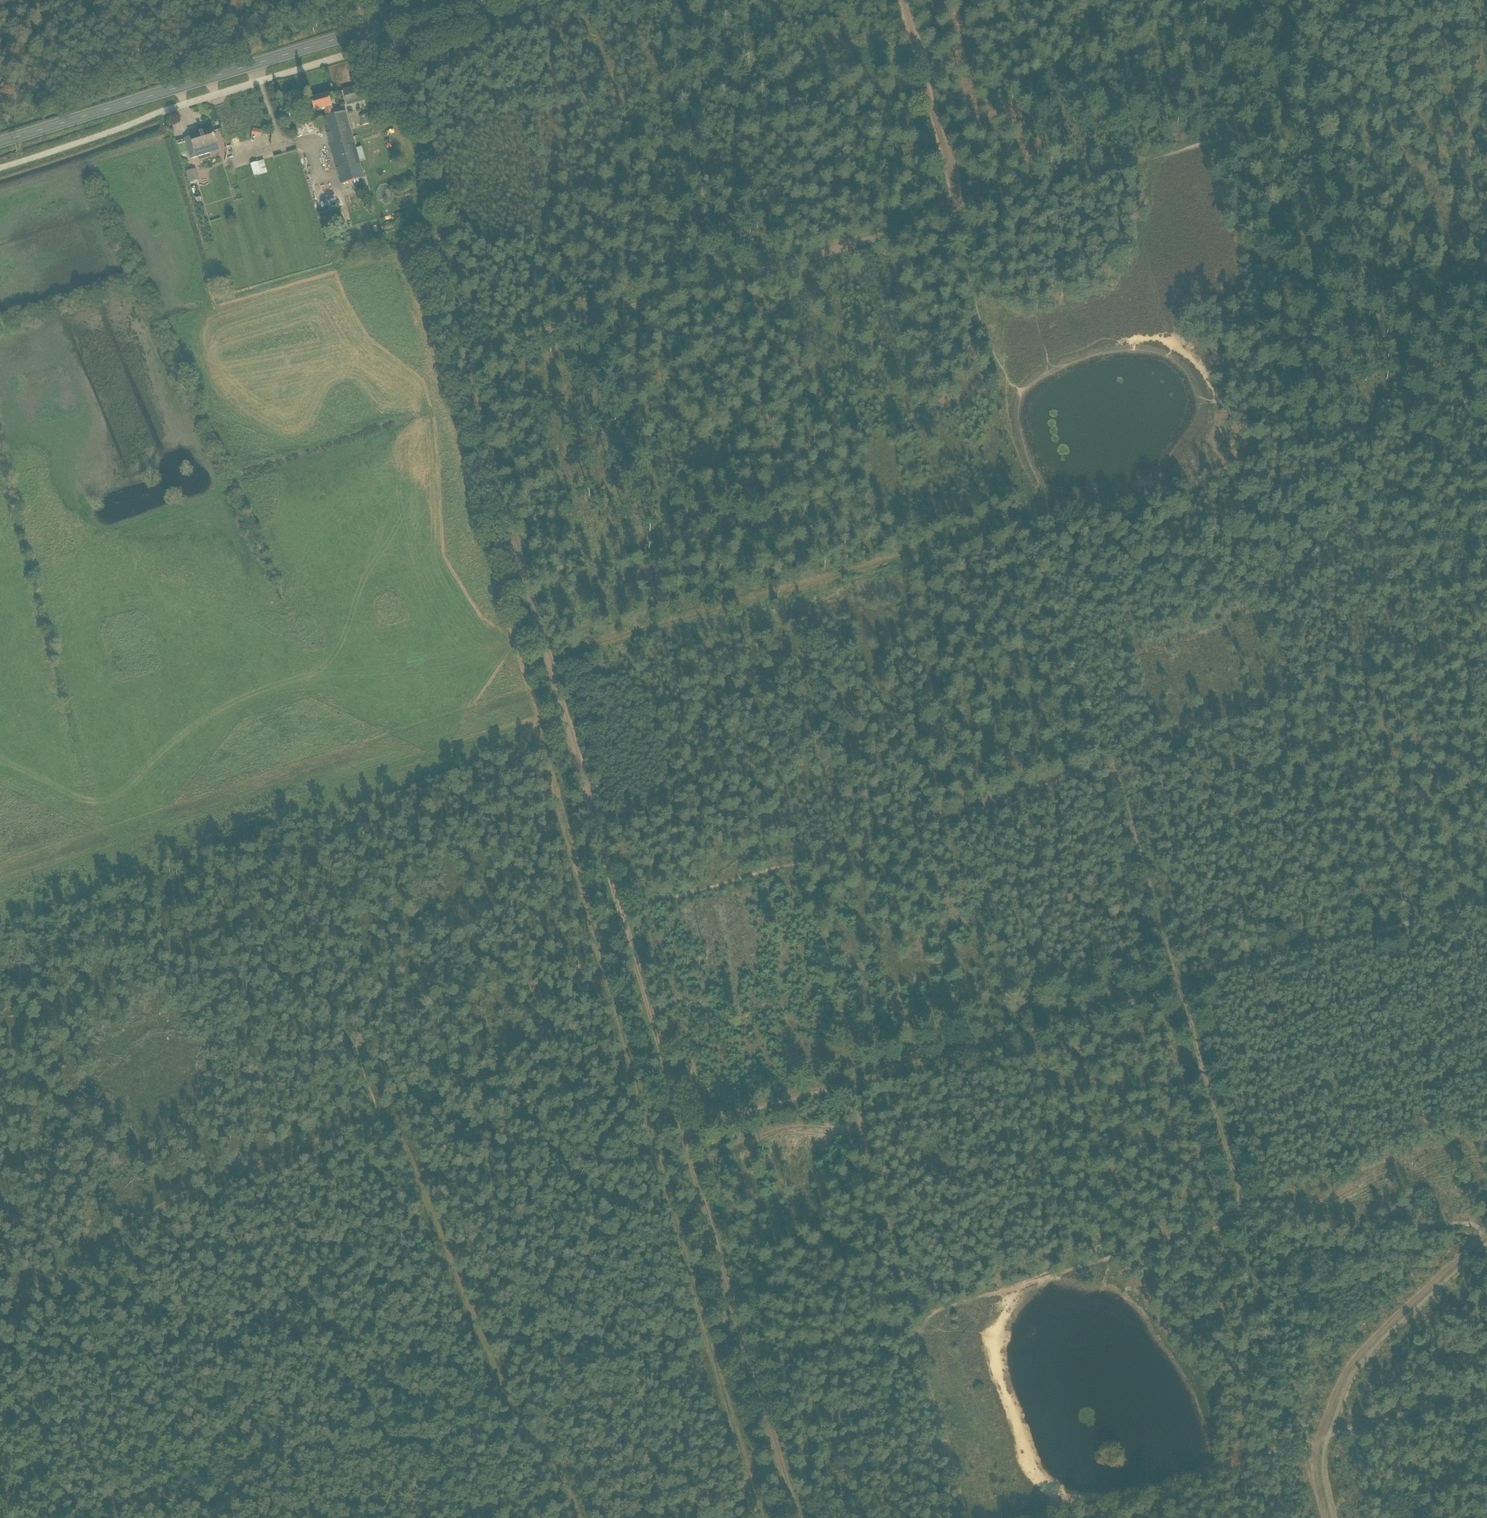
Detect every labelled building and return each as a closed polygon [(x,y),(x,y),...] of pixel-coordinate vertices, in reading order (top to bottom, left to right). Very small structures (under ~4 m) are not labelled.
[(368,100),(364,85),(344,91),(348,105),(368,100)] [(314,112),(323,109),(324,109),(326,116),(322,118),(327,136),(331,134),(333,141),(329,142),(336,170),(343,168),(345,174),(338,176),(341,185),(364,178),(346,112),(334,115),(329,95),(311,100),(314,112)] [(367,115),(360,117),(362,126),(369,124),(367,115)] [(216,144),(215,139),(220,137),(218,128),(212,129),(197,134),(197,133),(190,135),(193,144),(195,150),(216,144)] [(174,133),(176,139),(188,136),(186,129),(174,133)] [(252,176),(266,173),(263,160),(249,163),(252,176)] [(187,182),(198,180),(196,169),(185,171),(187,182)]
